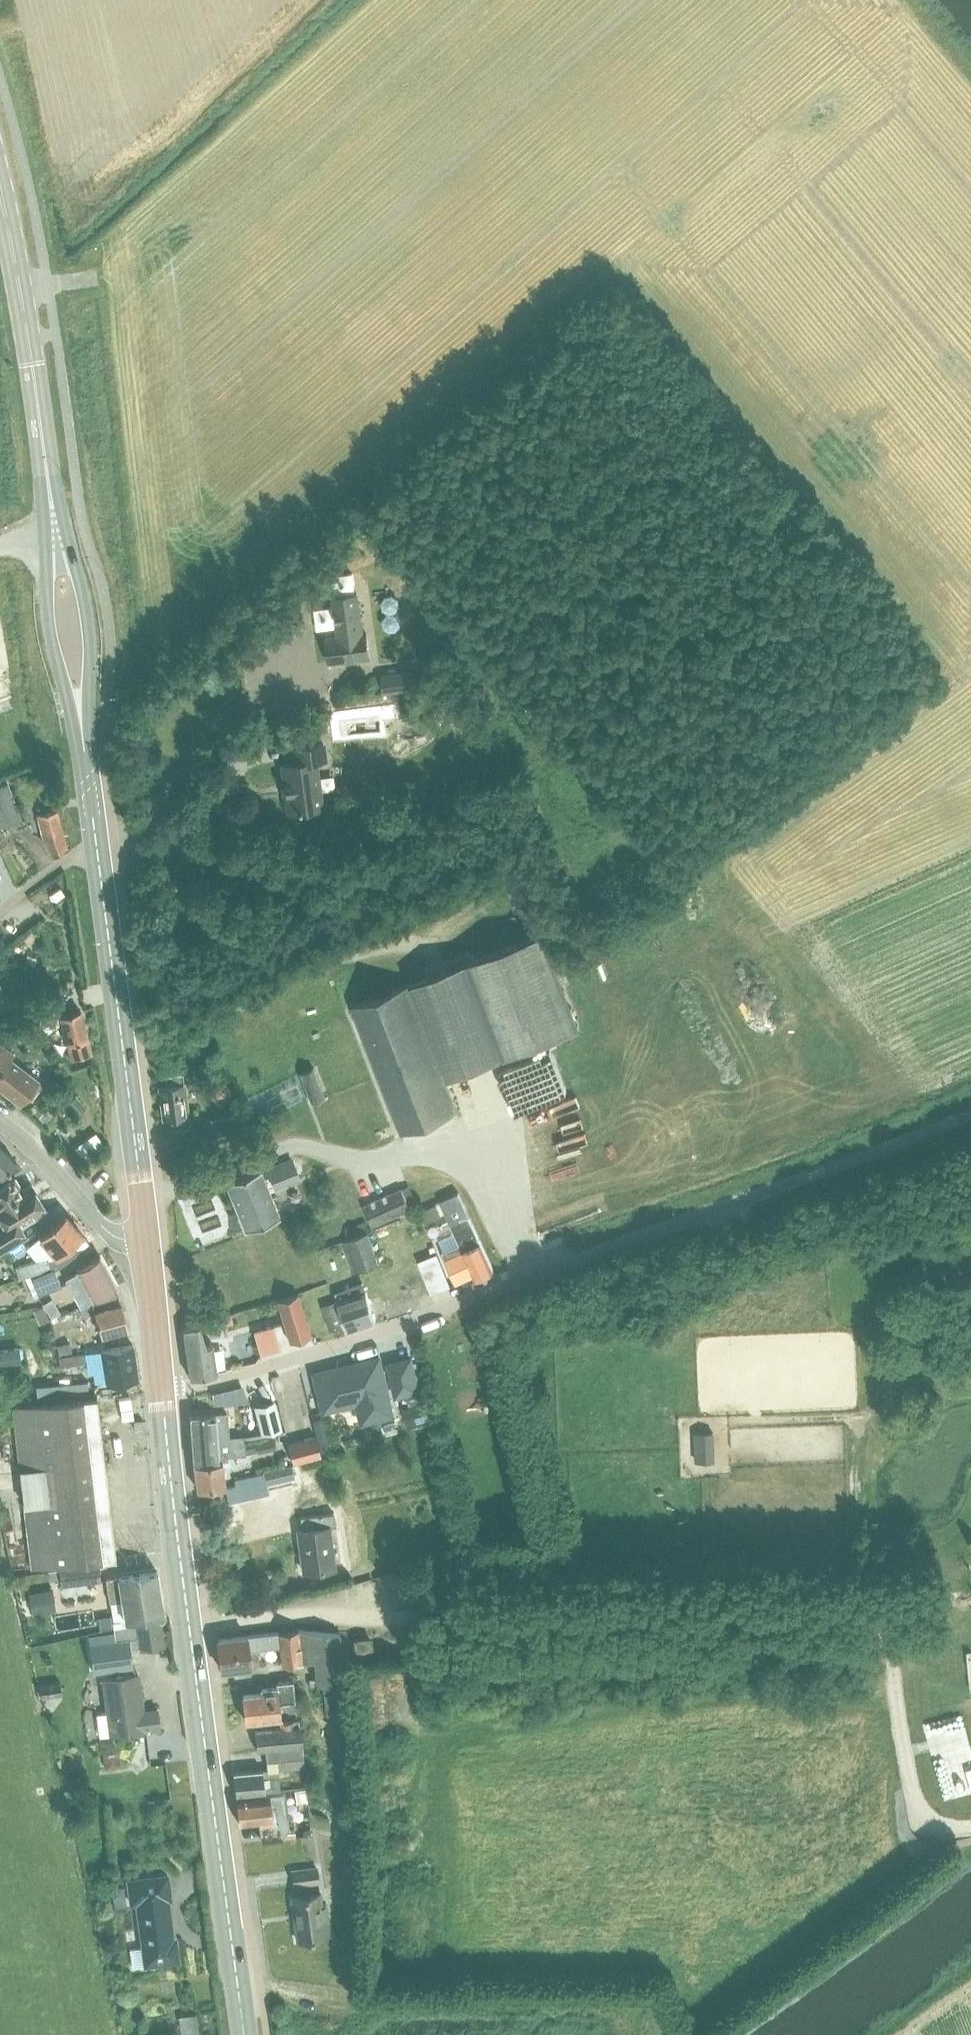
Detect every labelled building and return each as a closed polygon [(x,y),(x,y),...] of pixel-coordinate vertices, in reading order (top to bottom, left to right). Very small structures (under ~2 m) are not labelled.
[(339,637),(326,638),(330,662),(370,656),(367,633),(363,633),(358,593),(334,597),(339,637)] [(415,670),(387,674),(389,691),(417,687),(415,670)] [(282,764),(288,811),(322,807),(316,760),(326,759),(323,743),(293,747),(295,762),(282,764)] [(51,783),(50,774),(42,775),(44,784),(51,783)] [(21,818),(8,783),(0,786),(0,826),(21,818)] [(41,839),(53,857),(66,848),(67,848),(57,810),(38,815),(43,838),(41,839)] [(458,1111),(445,1078),(579,1027),(579,1025),(544,934),(543,932),(409,984),(352,1005),(402,1133),(458,1111)] [(68,991),(65,984),(56,987),(59,994),(68,991)] [(64,1015),(58,1005),(38,1019),(47,1032),(62,1022),(68,1044),(67,1044),(72,1059),(92,1054),(80,1010),(64,1015)] [(28,1038),(38,1044),(44,1034),(34,1028),(28,1038)] [(0,1049),(0,1087),(21,1103),(27,1095),(31,1098),(42,1084),(10,1059),(14,1054),(3,1046),(0,1049)] [(326,1097),(314,1068),(300,1073),(311,1102),(326,1097)] [(166,1085),(159,1086),(163,1119),(171,1118),(172,1129),(190,1127),(183,1072),(165,1074),(166,1085)] [(234,1095),(221,1081),(209,1092),(222,1106),(234,1095)] [(76,1095),(66,1102),(76,1115),(86,1108),(76,1095)] [(17,1162),(0,1145),(0,1178),(17,1162)] [(293,1156),(265,1167),(269,1178),(297,1167),(293,1156)] [(261,1168),(226,1182),(245,1229),(280,1215),(261,1168)] [(0,1220),(0,1253),(5,1249),(27,1236),(21,1226),(47,1210),(32,1184),(22,1189),(15,1178),(0,1187),(0,1217),(1,1219),(0,1220)] [(402,1188),(364,1205),(373,1225),(411,1208),(402,1188)] [(460,1192),(440,1201),(451,1224),(460,1244),(442,1252),(456,1282),(474,1274),(476,1278),(494,1269),(470,1216),(460,1192)] [(436,1204),(420,1210),(425,1221),(440,1215),(436,1204)] [(30,1275),(55,1269),(79,1251),(73,1243),(83,1235),(66,1214),(40,1236),(57,1256),(49,1259),(48,1256),(16,1267),(20,1278),(25,1276),(30,1275)] [(731,1224),(721,1227),(724,1236),(734,1232),(731,1224)] [(369,1231),(341,1241),(352,1271),(379,1262),(369,1231)] [(438,1254),(421,1261),(434,1292),(451,1285),(438,1254)] [(80,1305),(116,1286),(117,1286),(100,1255),(76,1268),(78,1272),(66,1278),(80,1305)] [(62,1285),(55,1269),(30,1275),(25,1276),(34,1297),(62,1285)] [(327,1305),(324,1306),(332,1329),(335,1328),(347,1324),(349,1330),(376,1321),(366,1292),(363,1283),(336,1292),(339,1301),(327,1305)] [(116,1286),(80,1305),(75,1308),(78,1317),(82,1316),(95,1312),(101,1335),(128,1328),(121,1302),(121,1303),(116,1286)] [(45,1296),(51,1308),(65,1302),(60,1290),(45,1296)] [(277,1300),(290,1342),(312,1335),(299,1293),(277,1300)] [(46,1316),(42,1306),(33,1309),(38,1320),(46,1316)] [(8,1313),(1,1315),(2,1322),(9,1321),(8,1313)] [(230,1315),(220,1318),(222,1326),(233,1323),(230,1315)] [(199,1323),(183,1328),(191,1378),(218,1373),(213,1344),(206,1345),(199,1323)] [(261,1354),(280,1348),(274,1325),(254,1330),(261,1354)] [(72,1351),(70,1342),(58,1345),(60,1354),(72,1351)] [(133,1345),(57,1357),(58,1365),(92,1360),(96,1385),(138,1378),(133,1345)] [(21,1361),(19,1347),(0,1350),(0,1363),(21,1361)] [(387,1386),(380,1358),(380,1357),(379,1357),(366,1361),(358,1363),(358,1365),(351,1367),(350,1367),(349,1365),(333,1369),(314,1373),(323,1410),(340,1406),(364,1400),(366,1400),(369,1414),(370,1419),(394,1413),(392,1405),(387,1386)] [(399,1361),(390,1363),(394,1382),(397,1394),(419,1389),(415,1372),(411,1358),(399,1361)] [(39,1402),(90,1397),(89,1381),(38,1385),(39,1402)] [(249,1384),(225,1389),(231,1412),(255,1407),(249,1384)] [(116,1557),(97,1398),(92,1398),(75,1400),(68,1401),(13,1408),(32,1567),(116,1557)] [(262,1433),(281,1428),(274,1401),(254,1406),(262,1433)] [(191,1416),(194,1464),(222,1460),(228,1459),(228,1456),(234,1455),(245,1454),(245,1443),(244,1435),(230,1436),(228,1412),(214,1413),(211,1413),(191,1415),(191,1416)] [(706,1432),(695,1432),(695,1461),(707,1460),(713,1460),(712,1432),(706,1432)] [(315,1435),(288,1443),(293,1463),(321,1455),(315,1435)] [(254,1440),(245,1443),(245,1454),(257,1451),(254,1440)] [(222,1460),(194,1464),(198,1490),(225,1485),(222,1460)] [(292,1465),(264,1472),(267,1484),(295,1477),(292,1465)] [(334,1512),(301,1517),(302,1529),(299,1529),(304,1571),(334,1567),(329,1526),(336,1525),(334,1512)] [(99,1564),(60,1568),(61,1584),(101,1580),(99,1564)] [(60,1579),(59,1569),(49,1570),(50,1580),(60,1579)] [(157,1570),(106,1578),(110,1602),(113,1621),(125,1619),(164,1613),(157,1570)] [(85,1588),(92,1614),(106,1611),(99,1585),(85,1588)] [(50,1589),(29,1592),(33,1614),(53,1611),(50,1589)] [(115,1633),(89,1636),(93,1671),(133,1666),(131,1646),(140,1645),(140,1649),(164,1645),(161,1619),(114,1627),(115,1633)] [(298,1629),(217,1639),(221,1669),(251,1665),(259,1664),(257,1649),(280,1646),(283,1665),(315,1661),(318,1684),(323,1684),(340,1682),(344,1681),(340,1633),(298,1629)] [(370,1638),(355,1640),(356,1649),(371,1647),(370,1638)] [(366,1673),(368,1726),(385,1725),(383,1672),(366,1673)] [(138,1674),(103,1678),(107,1712),(97,1714),(100,1736),(160,1727),(158,1709),(141,1711),(140,1705),(143,1704),(138,1674)] [(247,1721),(281,1717),(279,1703),(295,1701),(293,1680),(276,1682),(277,1687),(262,1689),(262,1693),(244,1695),(244,1694),(243,1694),(246,1721),(247,1721)] [(60,1682),(40,1685),(42,1697),(62,1694),(60,1682)] [(344,1713),(340,1682),(323,1684),(327,1715),(344,1713)] [(265,1749),(266,1750),(302,1745),(303,1745),(299,1720),(297,1720),(293,1721),(293,1720),(281,1722),(281,1728),(255,1731),(257,1750),(265,1749)] [(304,1766),(302,1745),(266,1750),(267,1769),(233,1772),(236,1794),(265,1791),(265,1792),(280,1790),(278,1769),(304,1766)] [(100,1765),(116,1764),(116,1746),(100,1746),(100,1765)] [(77,1787),(66,1790),(69,1804),(81,1803),(77,1787)] [(294,1790),(295,1803),(307,1802),(306,1789),(294,1790)] [(285,1793),(237,1799),(240,1824),(259,1821),(261,1839),(281,1837),(281,1839),(294,1837),(293,1827),(289,1828),(285,1793)] [(338,1820),(335,1833),(349,1837),(353,1823),(338,1820)] [(317,1867),(293,1870),(295,1885),(319,1881),(317,1867)] [(133,1967),(145,1965),(179,1960),(176,1938),(173,1939),(168,1899),(171,1898),(168,1874),(128,1880),(131,1903),(137,1903),(143,1947),(130,1949),(133,1967)] [(320,1893),(292,1897),(298,1940),(330,1936),(326,1906),(322,1906),(320,1893)] [(180,2016),(183,2034),(188,2034),(199,2033),(196,2013),(180,2016)]
